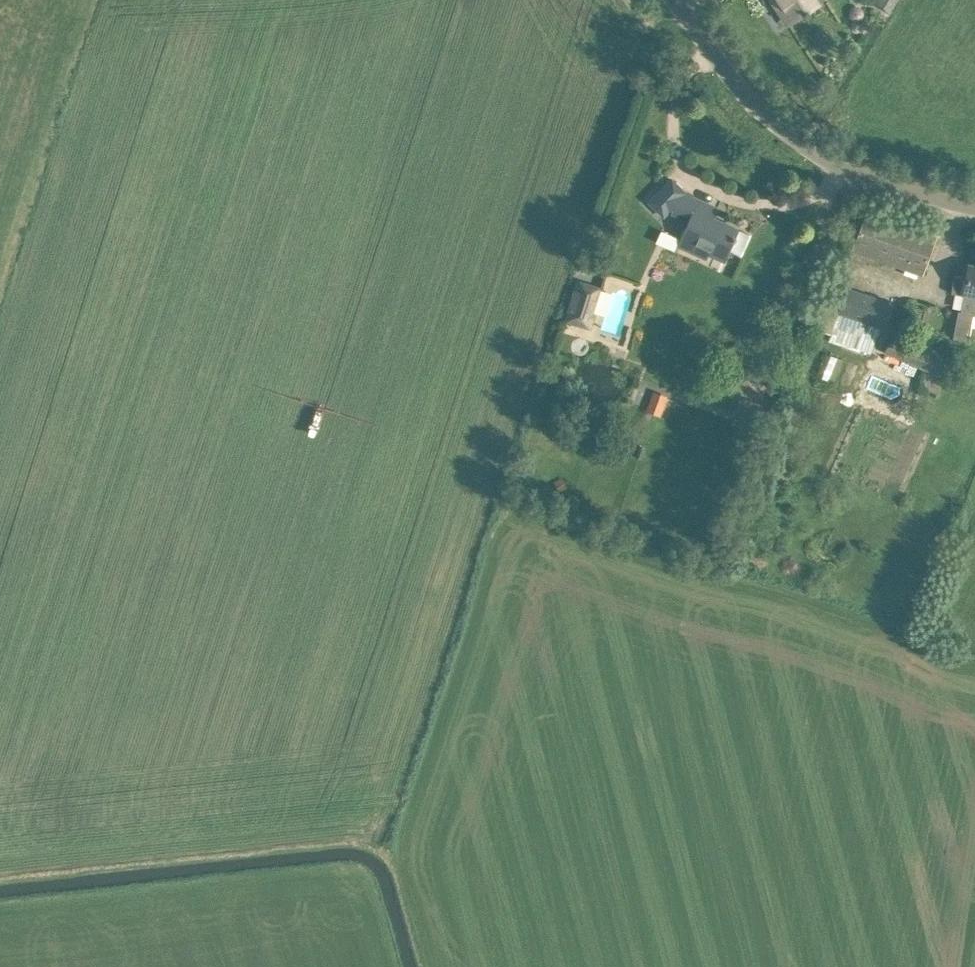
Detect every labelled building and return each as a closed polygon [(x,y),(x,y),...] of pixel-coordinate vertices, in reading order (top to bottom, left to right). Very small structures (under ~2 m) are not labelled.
[(784,5),(779,8),(789,23),(804,12),(806,14),(808,13),(807,11),(823,0),(780,0),(784,5)] [(897,0),(879,0),(877,2),(890,10),(897,0)] [(690,216),(687,223),(676,247),(702,259),(704,253),(721,261),(726,250),(740,256),(748,237),(750,234),(713,217),(718,208),(685,193),(686,192),(671,179),(650,200),(664,214),(667,212),(671,207),(690,216)] [(922,274),(935,238),(867,213),(856,244),(892,257),(890,262),(922,274)] [(969,267),(967,277),(955,275),(951,293),(964,295),(961,311),(959,310),(953,338),(969,341),(974,314),(974,267),(969,266),(969,267)] [(599,285),(579,279),(568,315),(588,321),(599,285)] [(838,313),(883,328),(885,329),(894,303),(848,286),(838,313)] [(956,381),(964,360),(894,332),(886,353),(956,381)] [(828,377),(834,379),(842,359),(837,356),(836,357),(826,353),(817,375),(828,379),(828,377)] [(648,412),(664,414),(667,393),(652,391),(648,412)] [(786,402),(782,415),(797,420),(801,407),(786,402)] [(563,477),(553,481),(558,492),(568,488),(563,477)]
